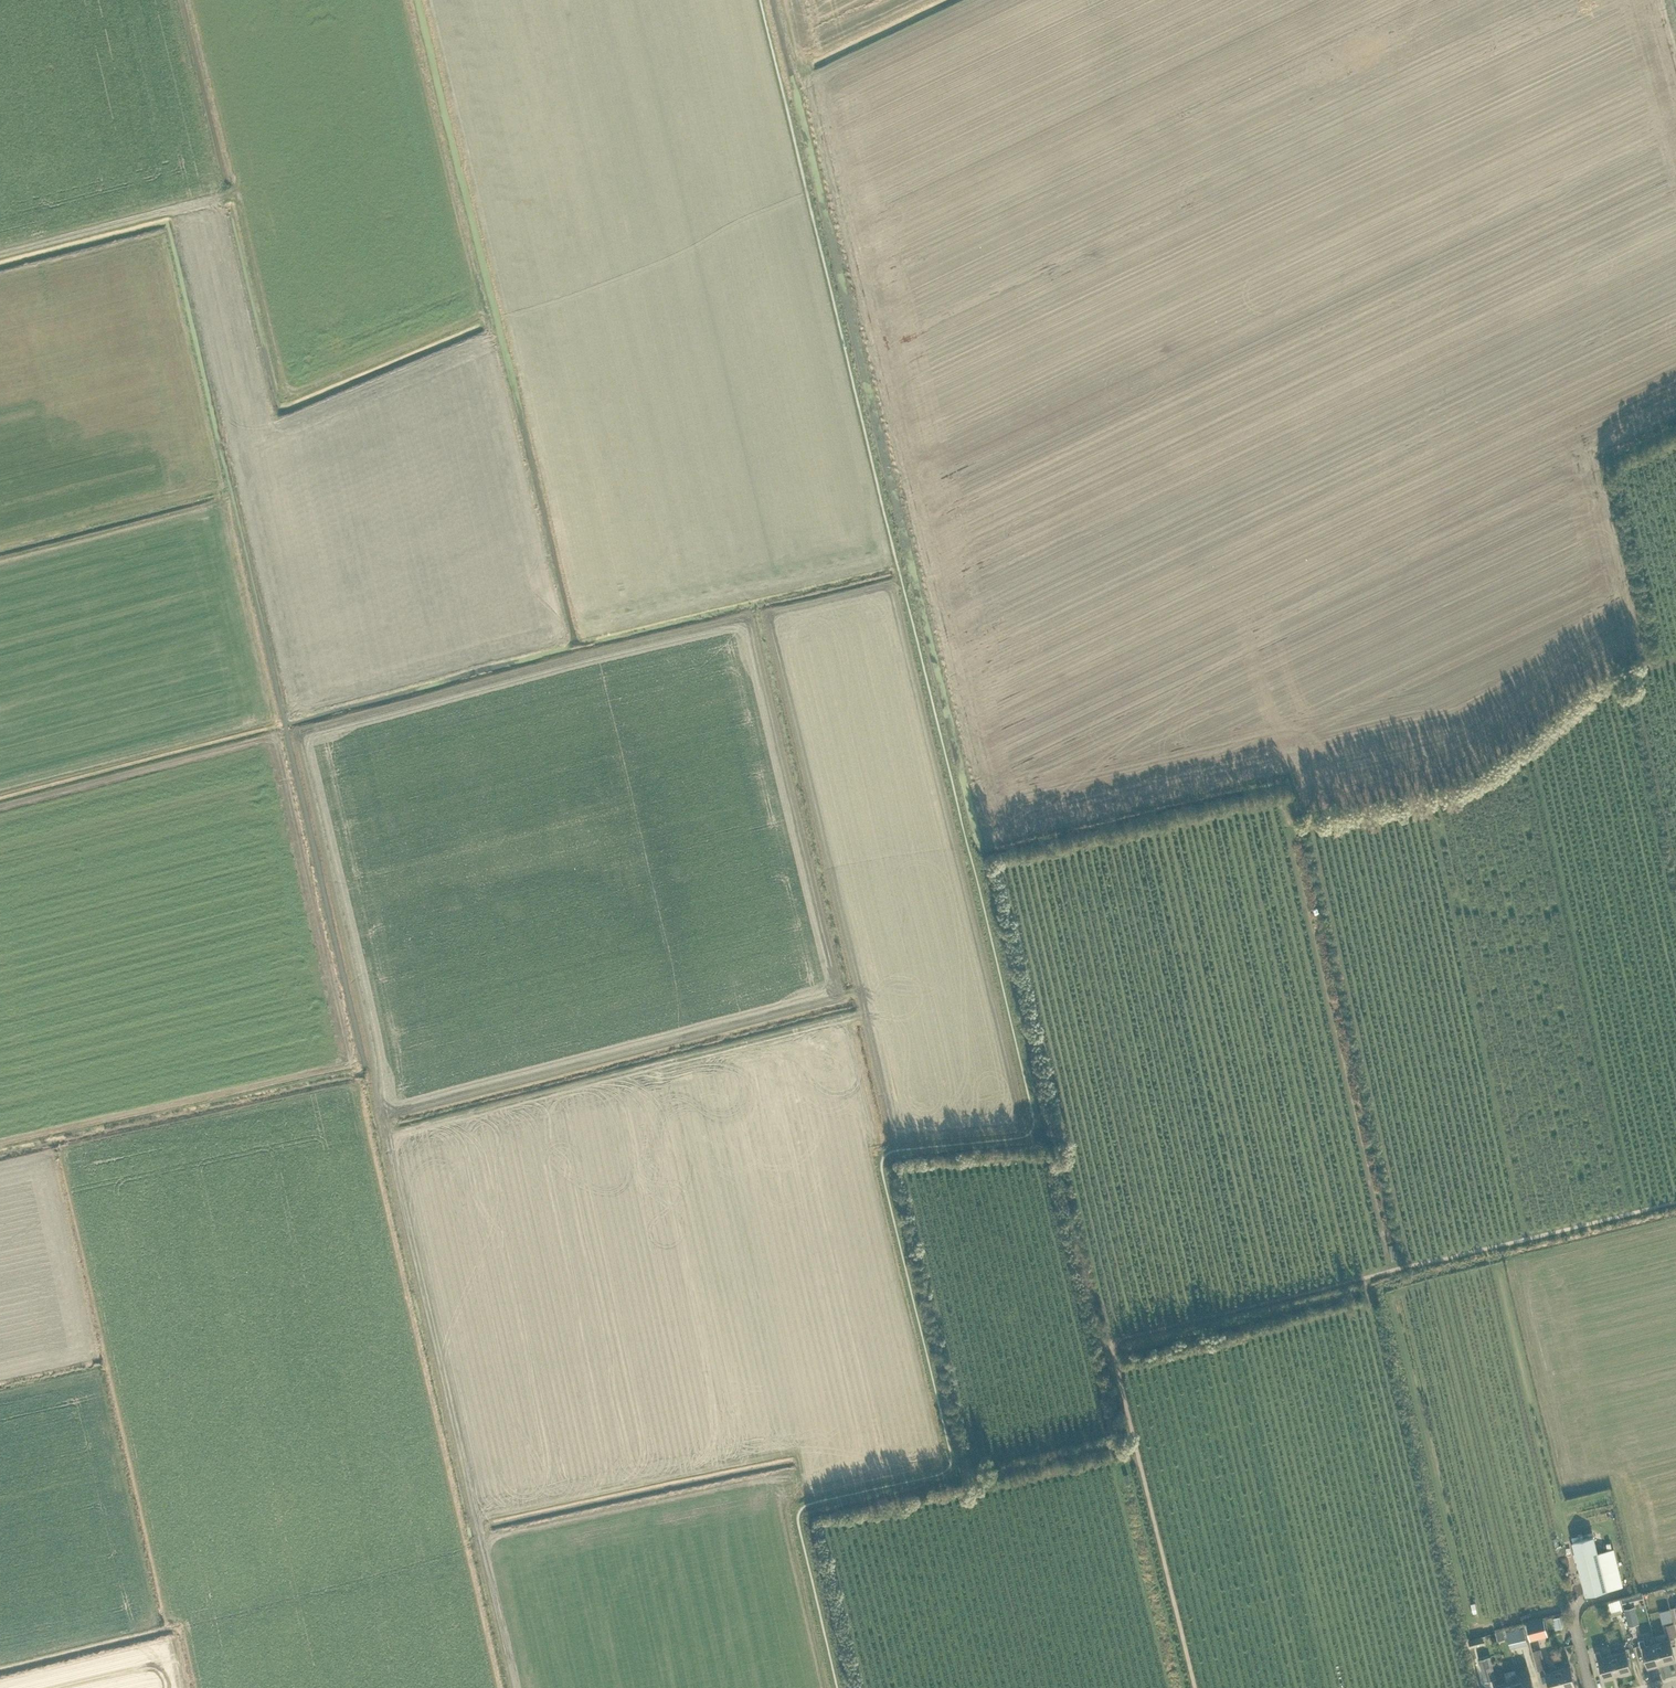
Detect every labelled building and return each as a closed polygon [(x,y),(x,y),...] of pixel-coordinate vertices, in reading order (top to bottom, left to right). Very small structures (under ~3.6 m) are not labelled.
[(1608,1590),(1592,1531),(1579,1535),(1580,1540),(1572,1542),(1585,1596),(1608,1590)] [(1633,1602),(1644,1599),(1642,1593),(1631,1596),(1633,1602)] [(1619,1599),(1601,1603),(1604,1615),(1612,1613),(1613,1615),(1622,1613),(1619,1599)] [(1634,1605),(1624,1608),(1628,1626),(1638,1624),(1634,1605)] [(1670,1607),(1659,1610),(1662,1626),(1665,1625),(1668,1638),(1675,1636),(1675,1631),(1670,1607)] [(1563,1616),(1552,1618),(1555,1629),(1565,1626),(1563,1616)] [(1548,1636),(1544,1618),(1526,1623),(1530,1640),(1548,1636)] [(1508,1639),(1525,1635),(1524,1627),(1507,1631),(1508,1639)] [(1503,1630),(1495,1631),(1497,1641),(1505,1639),(1503,1630)] [(1661,1665),(1656,1643),(1645,1646),(1644,1639),(1638,1641),(1640,1648),(1642,1647),(1648,1668),(1661,1665)] [(1661,1665),(1675,1661),(1670,1640),(1656,1643),(1661,1665)] [(1551,1671),(1549,1664),(1545,1665),(1541,1648),(1533,1650),(1538,1670),(1545,1668),(1546,1672),(1545,1672),(1549,1687),(1563,1687),(1558,1669),(1551,1671)] [(1617,1676),(1612,1655),(1601,1657),(1600,1651),(1594,1652),(1596,1659),(1598,1659),(1604,1680),(1617,1676)] [(1617,1676),(1631,1672),(1626,1651),(1612,1655),(1617,1676)] [(1496,1679),(1490,1656),(1479,1659),(1484,1682),(1496,1679)] [(1576,1687),(1570,1666),(1558,1669),(1563,1687),(1572,1687),(1576,1687)] [(1518,1680),(1516,1673),(1511,1674),(1513,1681),(1506,1683),(1507,1687),(1520,1687),(1518,1680)] [(1530,1676),(1518,1680),(1520,1687),(1534,1687),(1530,1676)]
